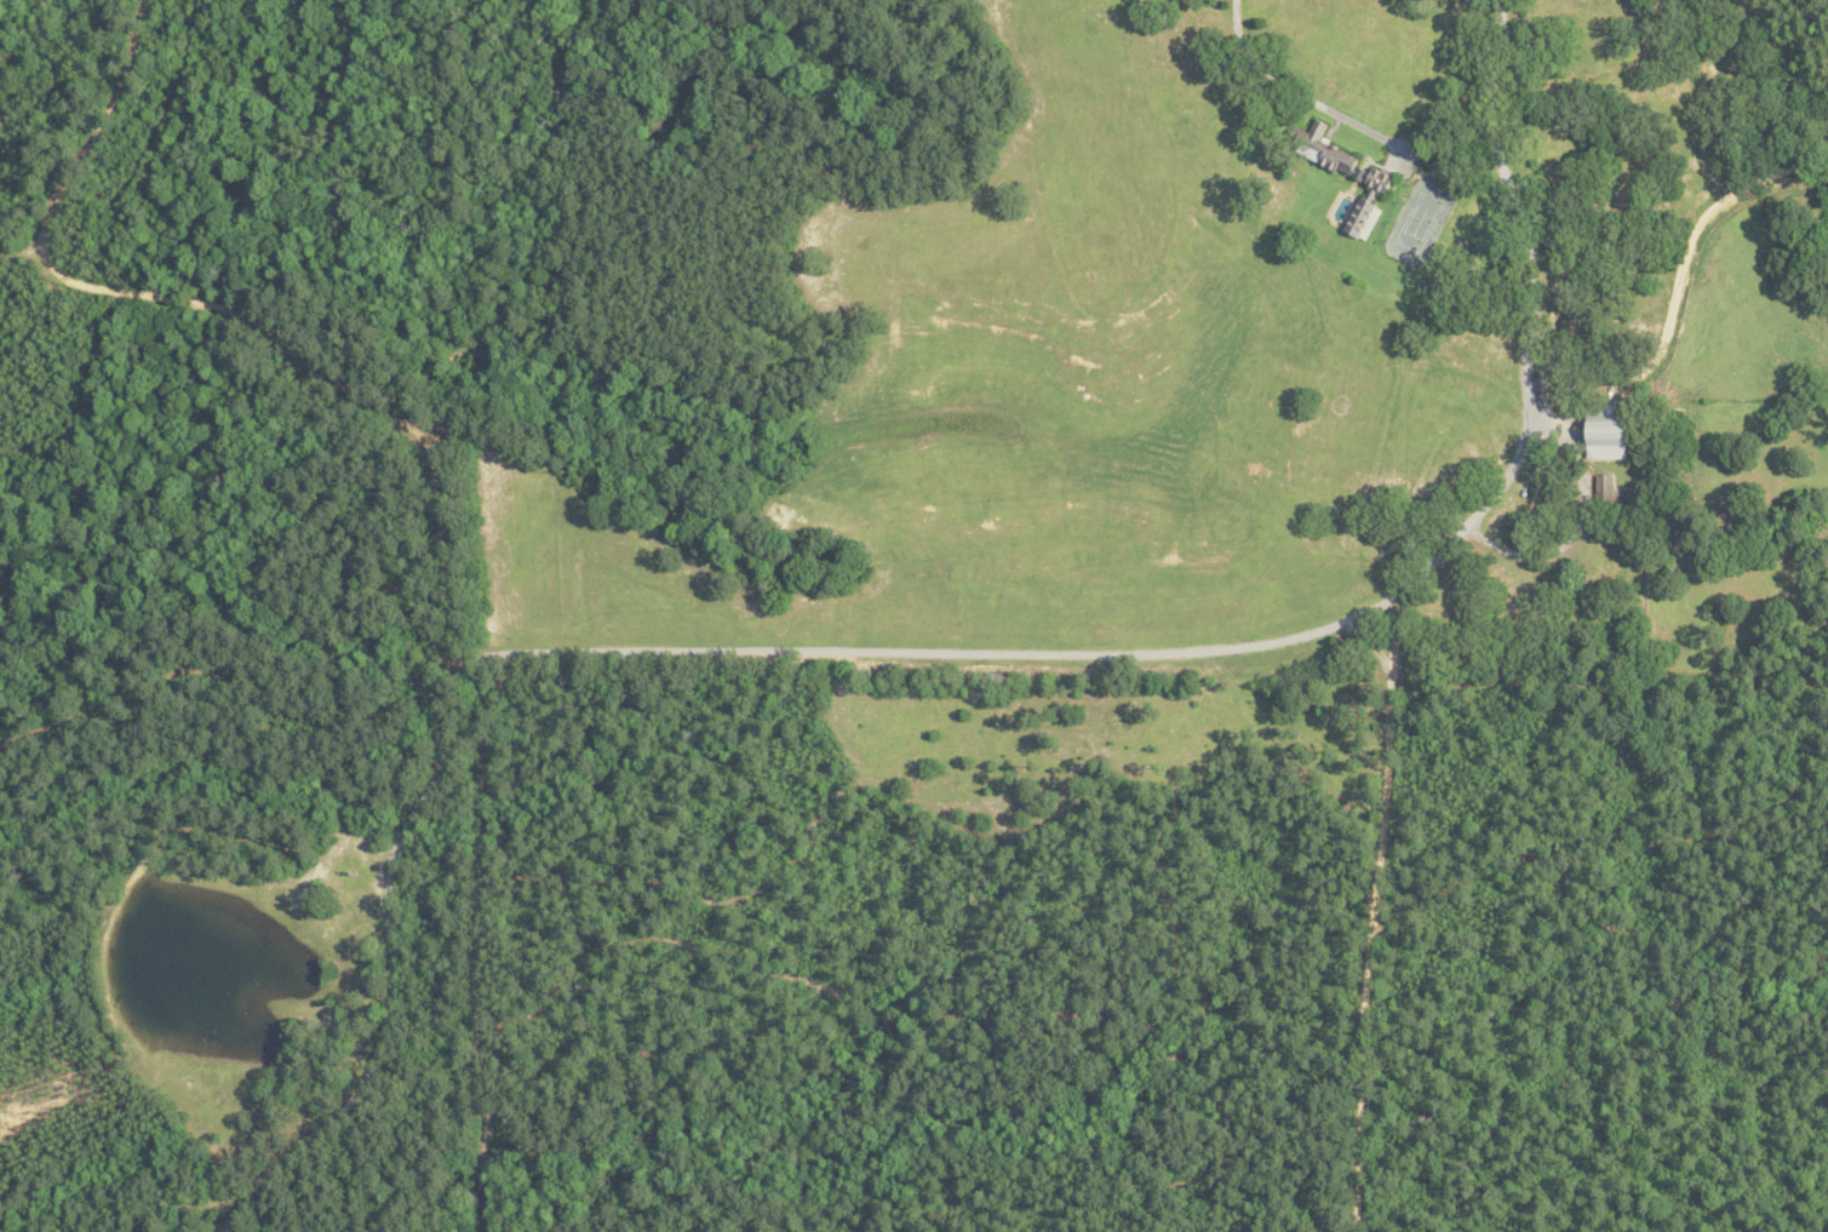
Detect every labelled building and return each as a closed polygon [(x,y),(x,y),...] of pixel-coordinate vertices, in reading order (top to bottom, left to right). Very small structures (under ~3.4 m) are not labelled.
[(1299,154),(1387,191),(1393,176),(1321,146),(1331,123),(1314,117),(1299,154)] [(1347,232),(1371,240),(1384,206),(1359,197),(1347,232)] [(1633,459),(1634,420),(1594,419),(1593,459),(1633,459)]
